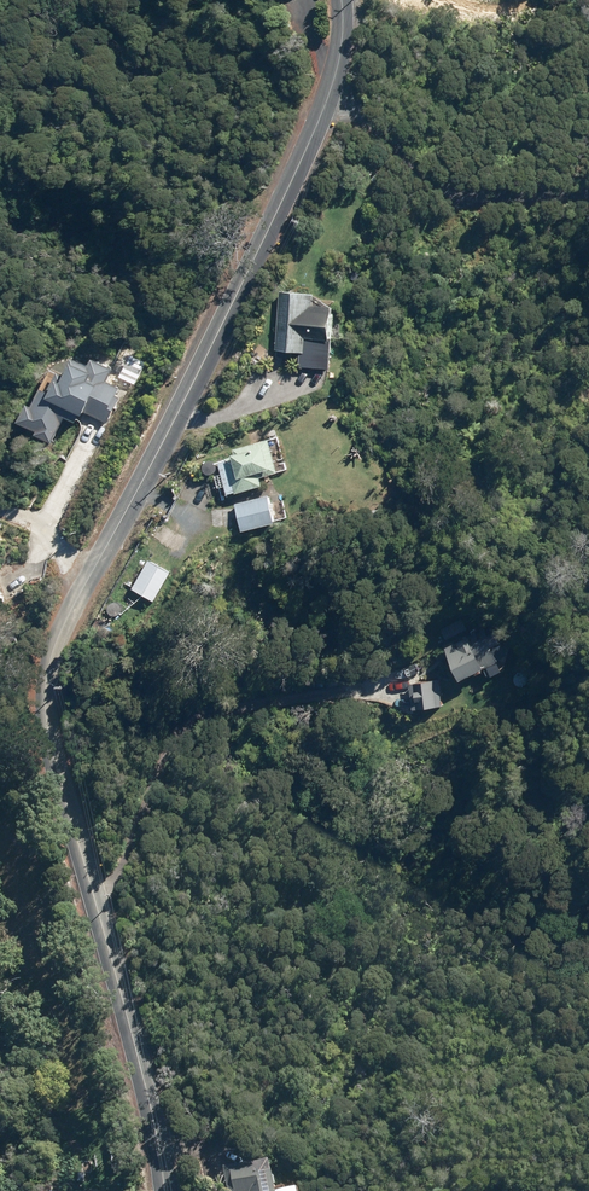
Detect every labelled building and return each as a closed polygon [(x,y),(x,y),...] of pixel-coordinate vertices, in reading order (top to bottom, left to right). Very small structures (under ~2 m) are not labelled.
[(324,288),(280,285),(276,350),(304,351),(303,365),(336,366),(339,299),(323,298),(324,288)] [(255,363),(243,358),(237,374),(249,378),(255,363)] [(268,369),(256,364),(248,385),(260,389),(268,369)] [(271,435),(229,452),(243,487),(285,469),(271,435)] [(275,493),(241,501),(248,530),(282,522),(275,493)] [(178,571),(153,556),(137,585),(162,599),(178,571)] [(11,591),(0,571),(0,597),(11,591)] [(493,629),(456,654),(474,679),(510,654),(493,629)] [(448,677),(413,677),(413,710),(448,709),(448,677)] [(232,1163),(235,1190),(286,1190),(284,1159),(232,1163)]
